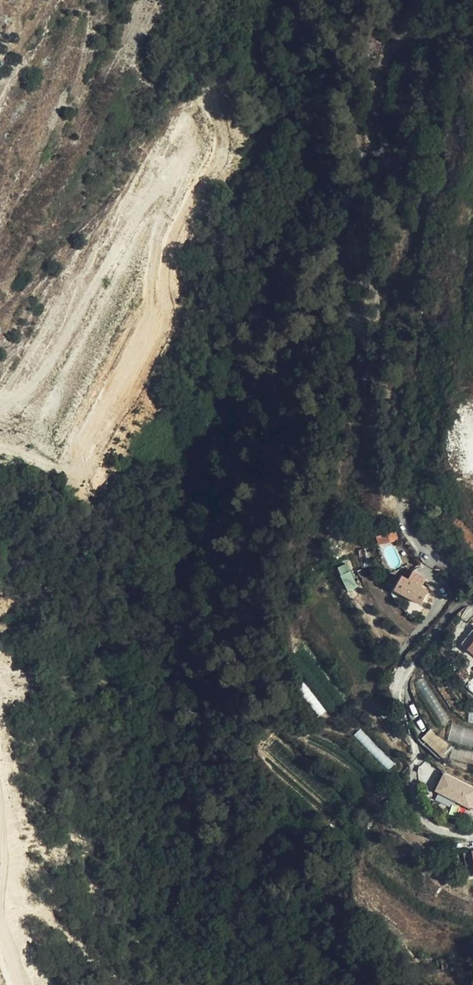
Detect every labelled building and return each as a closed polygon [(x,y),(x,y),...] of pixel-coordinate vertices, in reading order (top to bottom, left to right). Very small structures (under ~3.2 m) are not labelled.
[(396,530),(377,536),(380,544),(399,539),(396,530)] [(350,562),(340,565),(346,589),(356,587),(350,562)] [(428,591),(408,580),(401,592),(421,604),(428,591)] [(472,649),(472,644),(465,638),(463,641),(472,649)] [(450,719),(424,677),(415,682),(442,724),(450,719)] [(454,723),(450,740),(472,746),(472,728),(454,723)] [(396,762),(362,728),(355,735),(389,769),(396,762)] [(472,801),(472,787),(445,772),(436,789),(470,806),(472,801)] [(450,965),(441,966),(441,976),(451,975),(450,965)]
